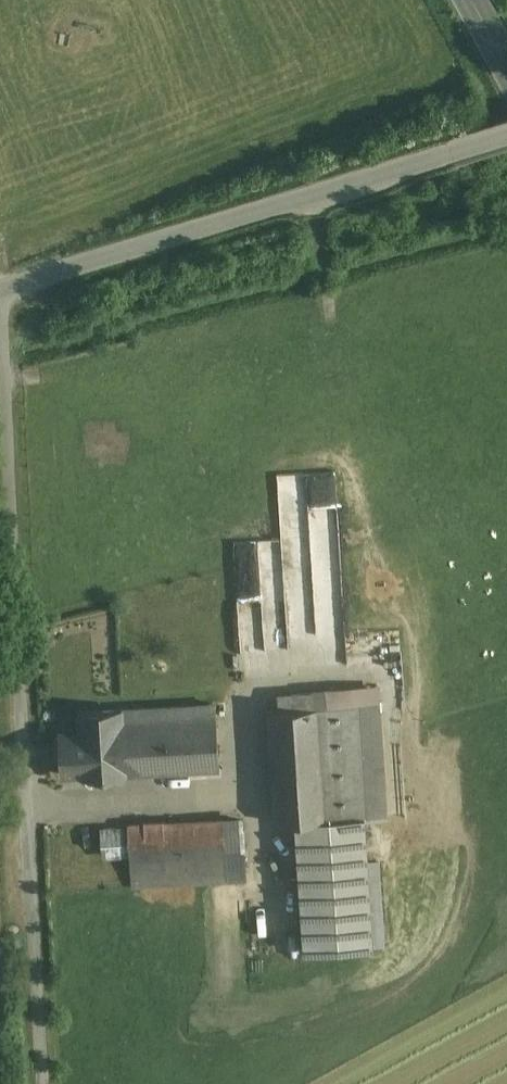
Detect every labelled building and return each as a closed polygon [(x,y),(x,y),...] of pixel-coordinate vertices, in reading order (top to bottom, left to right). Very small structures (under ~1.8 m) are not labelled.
[(337,471),(314,471),(314,512),(337,513),(337,471)] [(124,709),(121,709),(125,772),(219,767),(215,703),(124,709)] [(357,703),(319,706),(327,818),(365,816),(357,703)] [(319,706),(267,709),(275,822),(295,821),(327,818),(319,706)] [(121,708),(79,711),(81,739),(62,740),(64,774),(83,773),(83,776),(125,773),(125,772),(121,709),(121,708)] [(327,818),(295,821),(304,951),(374,946),(365,816),(327,818)] [(223,818),(162,822),(162,820),(145,821),(145,823),(127,824),(129,853),(131,887),(227,881),(223,820),(223,818)] [(242,819),(223,820),(227,881),(245,880),(243,846),(244,846),(242,819)] [(127,827),(102,829),(104,855),(129,853),(127,827)]
